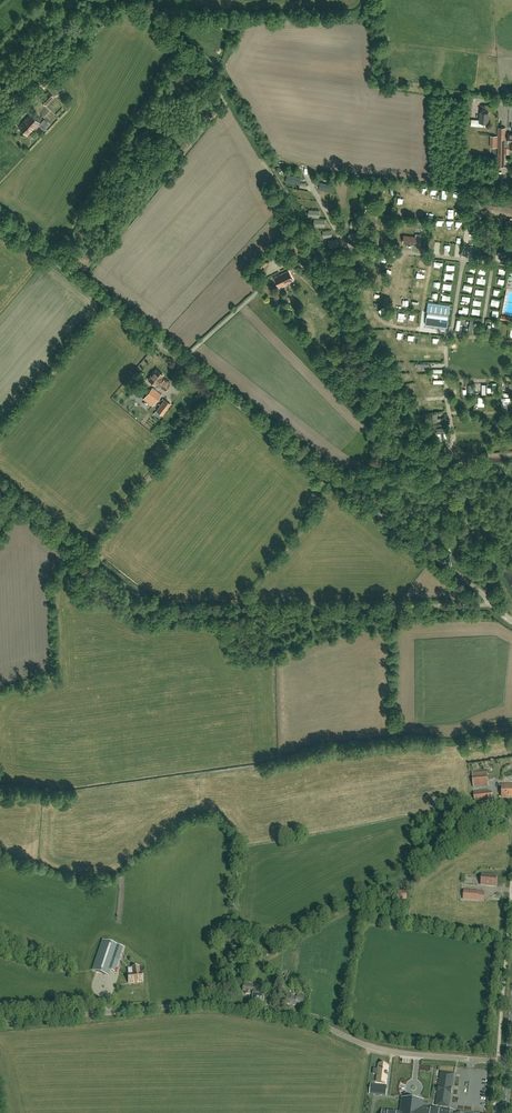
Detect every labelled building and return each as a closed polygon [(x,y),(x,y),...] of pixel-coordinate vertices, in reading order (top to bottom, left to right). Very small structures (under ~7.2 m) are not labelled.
[(52,74),(44,81),(48,85),(56,78),(52,74)] [(46,105),(53,97),(48,92),(41,100),(46,105)] [(22,102),(25,106),(35,97),(31,93),(22,102)] [(489,113),(485,112),(481,112),(480,119),(475,119),(475,126),(483,127),(484,123),(488,123),(489,113)] [(27,135),(39,122),(30,114),(19,127),(27,135)] [(498,127),(498,166),(505,166),(505,154),(509,154),(509,148),(511,148),(511,133),(509,133),(508,138),(505,137),(506,127),(498,127)] [(299,184),(300,177),(289,175),(288,182),(299,184)] [(330,191),(331,185),(320,182),(319,189),(330,191)] [(364,224),(362,236),(370,237),(371,225),(364,224)] [(403,243),(420,245),(421,237),(404,235),(403,243)] [(294,256),(297,254),(303,261),(309,257),(304,250),(300,252),(291,239),(285,243),(294,256)] [(264,258),(258,264),(262,269),(268,263),(264,258)] [(288,270),(275,277),(279,287),(293,280),(288,270)] [(425,325),(447,328),(450,305),(428,302),(425,325)] [(165,390),(171,383),(162,377),(164,375),(156,369),(154,372),(153,372),(151,375),(152,376),(149,379),(156,385),(157,384),(165,390)] [(162,394),(152,387),(143,399),(152,407),(162,394)] [(164,399),(156,410),(163,415),(171,404),(164,399)] [(473,788),(485,787),(488,786),(487,771),(472,773),(473,788)] [(501,784),(501,798),(511,798),(511,784),(501,784)] [(475,803),(485,802),(490,801),(490,799),(492,799),(491,792),(489,792),(489,790),(473,792),(475,803)] [(491,876),(485,875),(482,875),(481,885),(496,886),(496,876),(495,876),(494,875),(491,875),(491,876)] [(407,899),(406,891),(398,892),(399,898),(401,898),(401,900),(407,899)] [(464,891),(463,899),(478,901),(479,892),(464,891)] [(108,975),(110,970),(115,972),(118,961),(114,959),(118,946),(102,940),(92,970),(108,975)] [(128,974),(129,983),(142,982),(141,972),(140,972),(139,967),(132,967),(133,973),(128,974)] [(103,981),(111,982),(111,989),(114,989),(115,977),(104,977),(103,981)] [(278,983),(272,982),(270,994),(277,995),(278,983)] [(253,991),(254,991),(252,999),(263,1000),(265,992),(260,991),(260,989),(260,988),(259,987),(258,986),(257,986),(256,986),(255,987),(254,988),(254,989),(253,989),(254,986),(244,984),(243,991),(246,992),(245,994),(251,995),(251,993),(252,993),(253,991)] [(136,987),(126,988),(127,1000),(137,999),(136,987)] [(287,996),(285,1004),(296,1006),(297,1001),(304,1002),(305,996),(297,995),(296,997),(287,996)] [(376,1064),(374,1081),(383,1083),(384,1075),(385,1075),(385,1074),(384,1074),(385,1072),(384,1072),(385,1065),(376,1064)] [(439,1079),(452,1081),(453,1074),(440,1072),(439,1079)] [(451,1087),(452,1081),(439,1079),(438,1085),(451,1087)] [(371,1084),(370,1093),(386,1095),(387,1091),(387,1086),(383,1086),(371,1084)] [(450,1094),(451,1087),(438,1085),(437,1092),(450,1094)] [(450,1100),(450,1094),(437,1092),(437,1098),(450,1100)] [(449,1112),(450,1112),(439,1110),(430,1109),(421,1108),(422,1100),(403,1098),(401,1112),(453,1112),(449,1112)] [(449,1107),(450,1100),(437,1098),(436,1105),(449,1107)]
